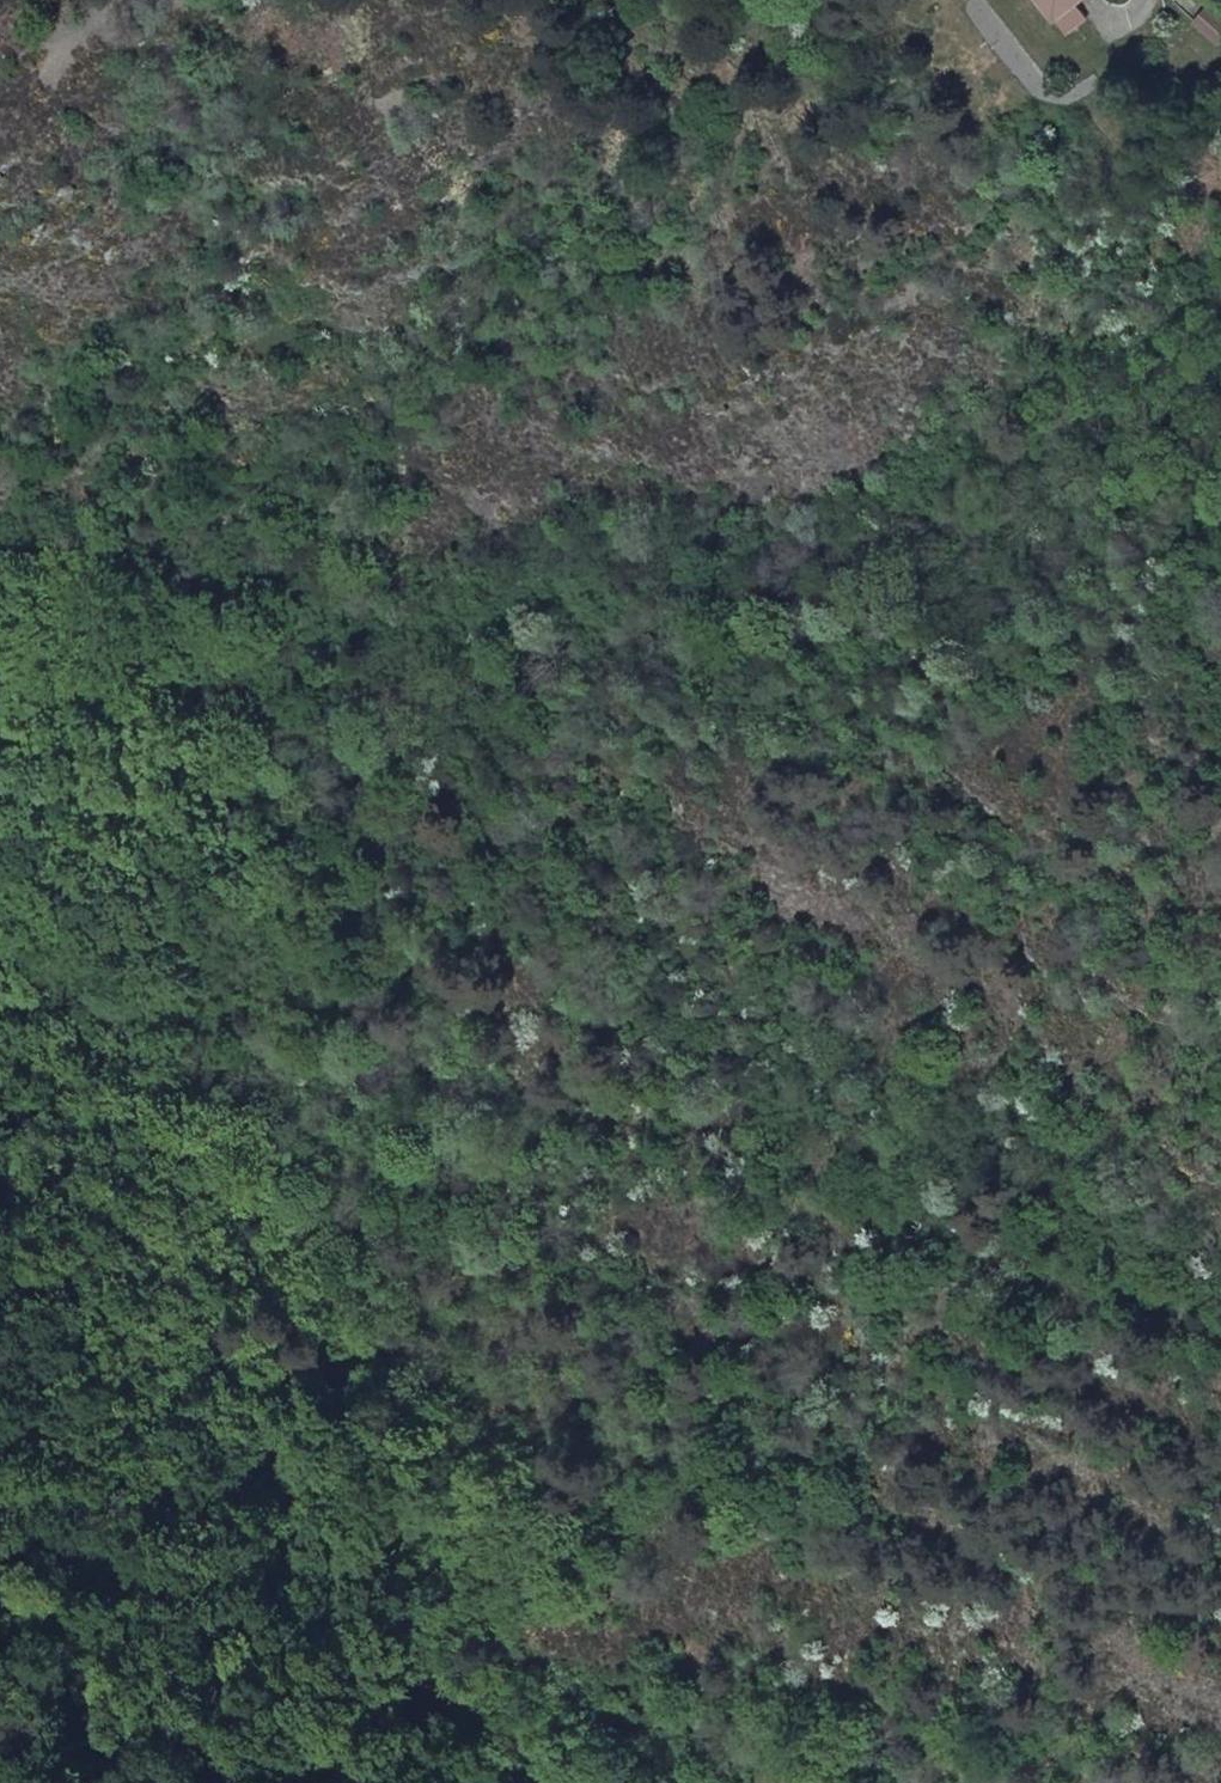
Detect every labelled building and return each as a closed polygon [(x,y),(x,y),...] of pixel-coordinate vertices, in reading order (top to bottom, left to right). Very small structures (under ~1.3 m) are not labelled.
[(1074,43),(1095,26),(1082,11),(1096,0),(1040,0),(1074,43)]
